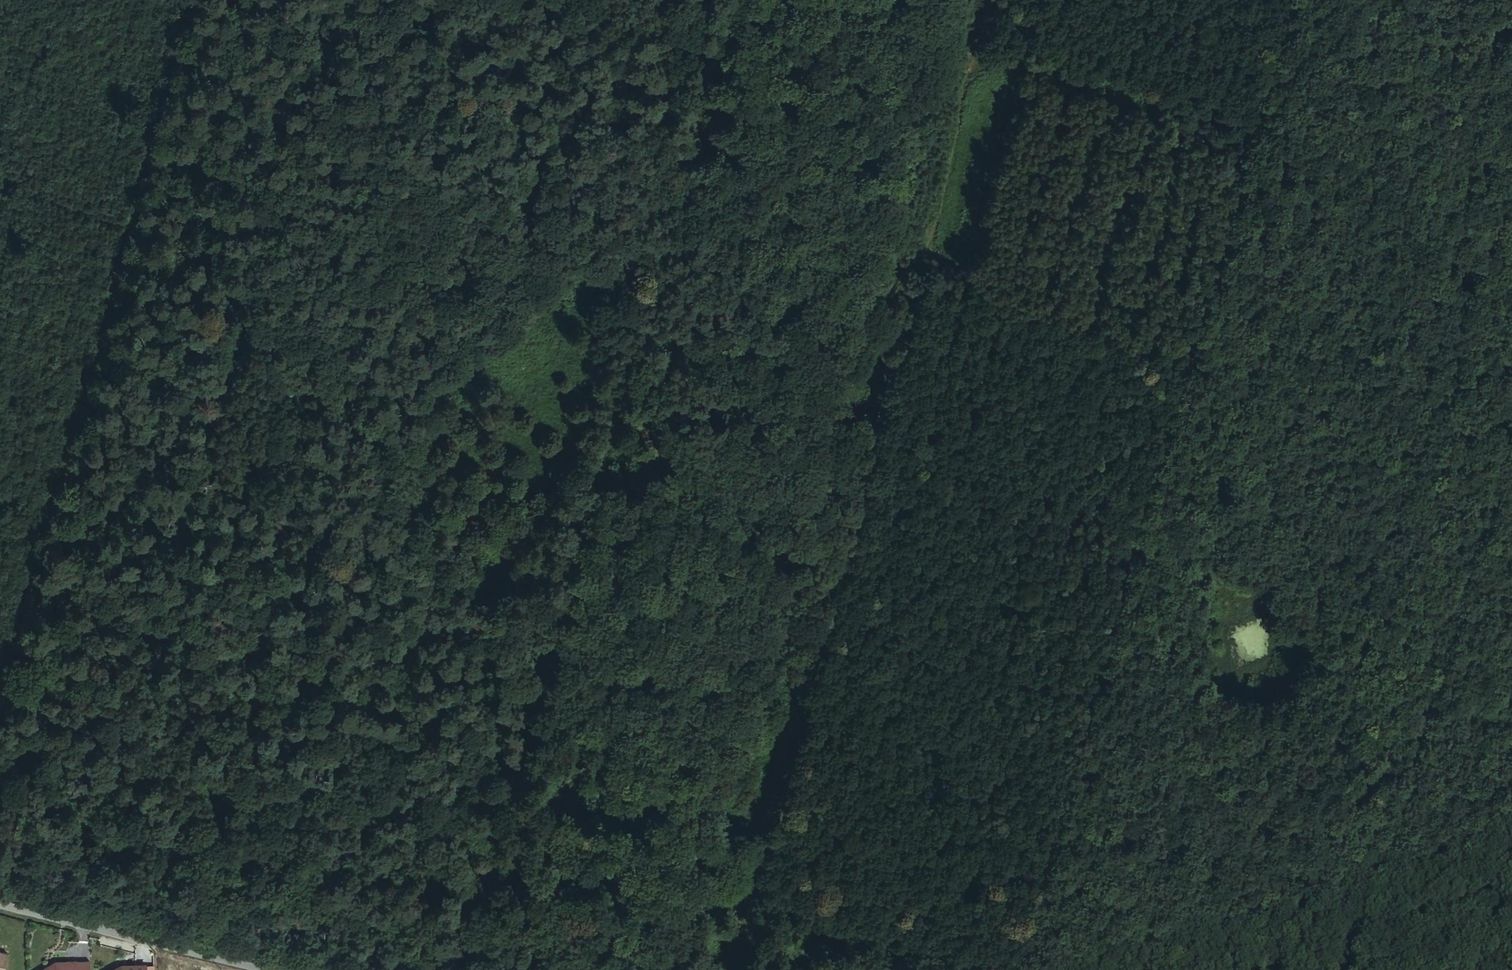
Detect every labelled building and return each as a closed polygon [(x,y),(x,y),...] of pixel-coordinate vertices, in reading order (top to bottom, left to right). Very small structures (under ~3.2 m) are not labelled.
[(86,958),(73,959),(73,958),(51,960),(36,969),(87,969),(86,958)]
